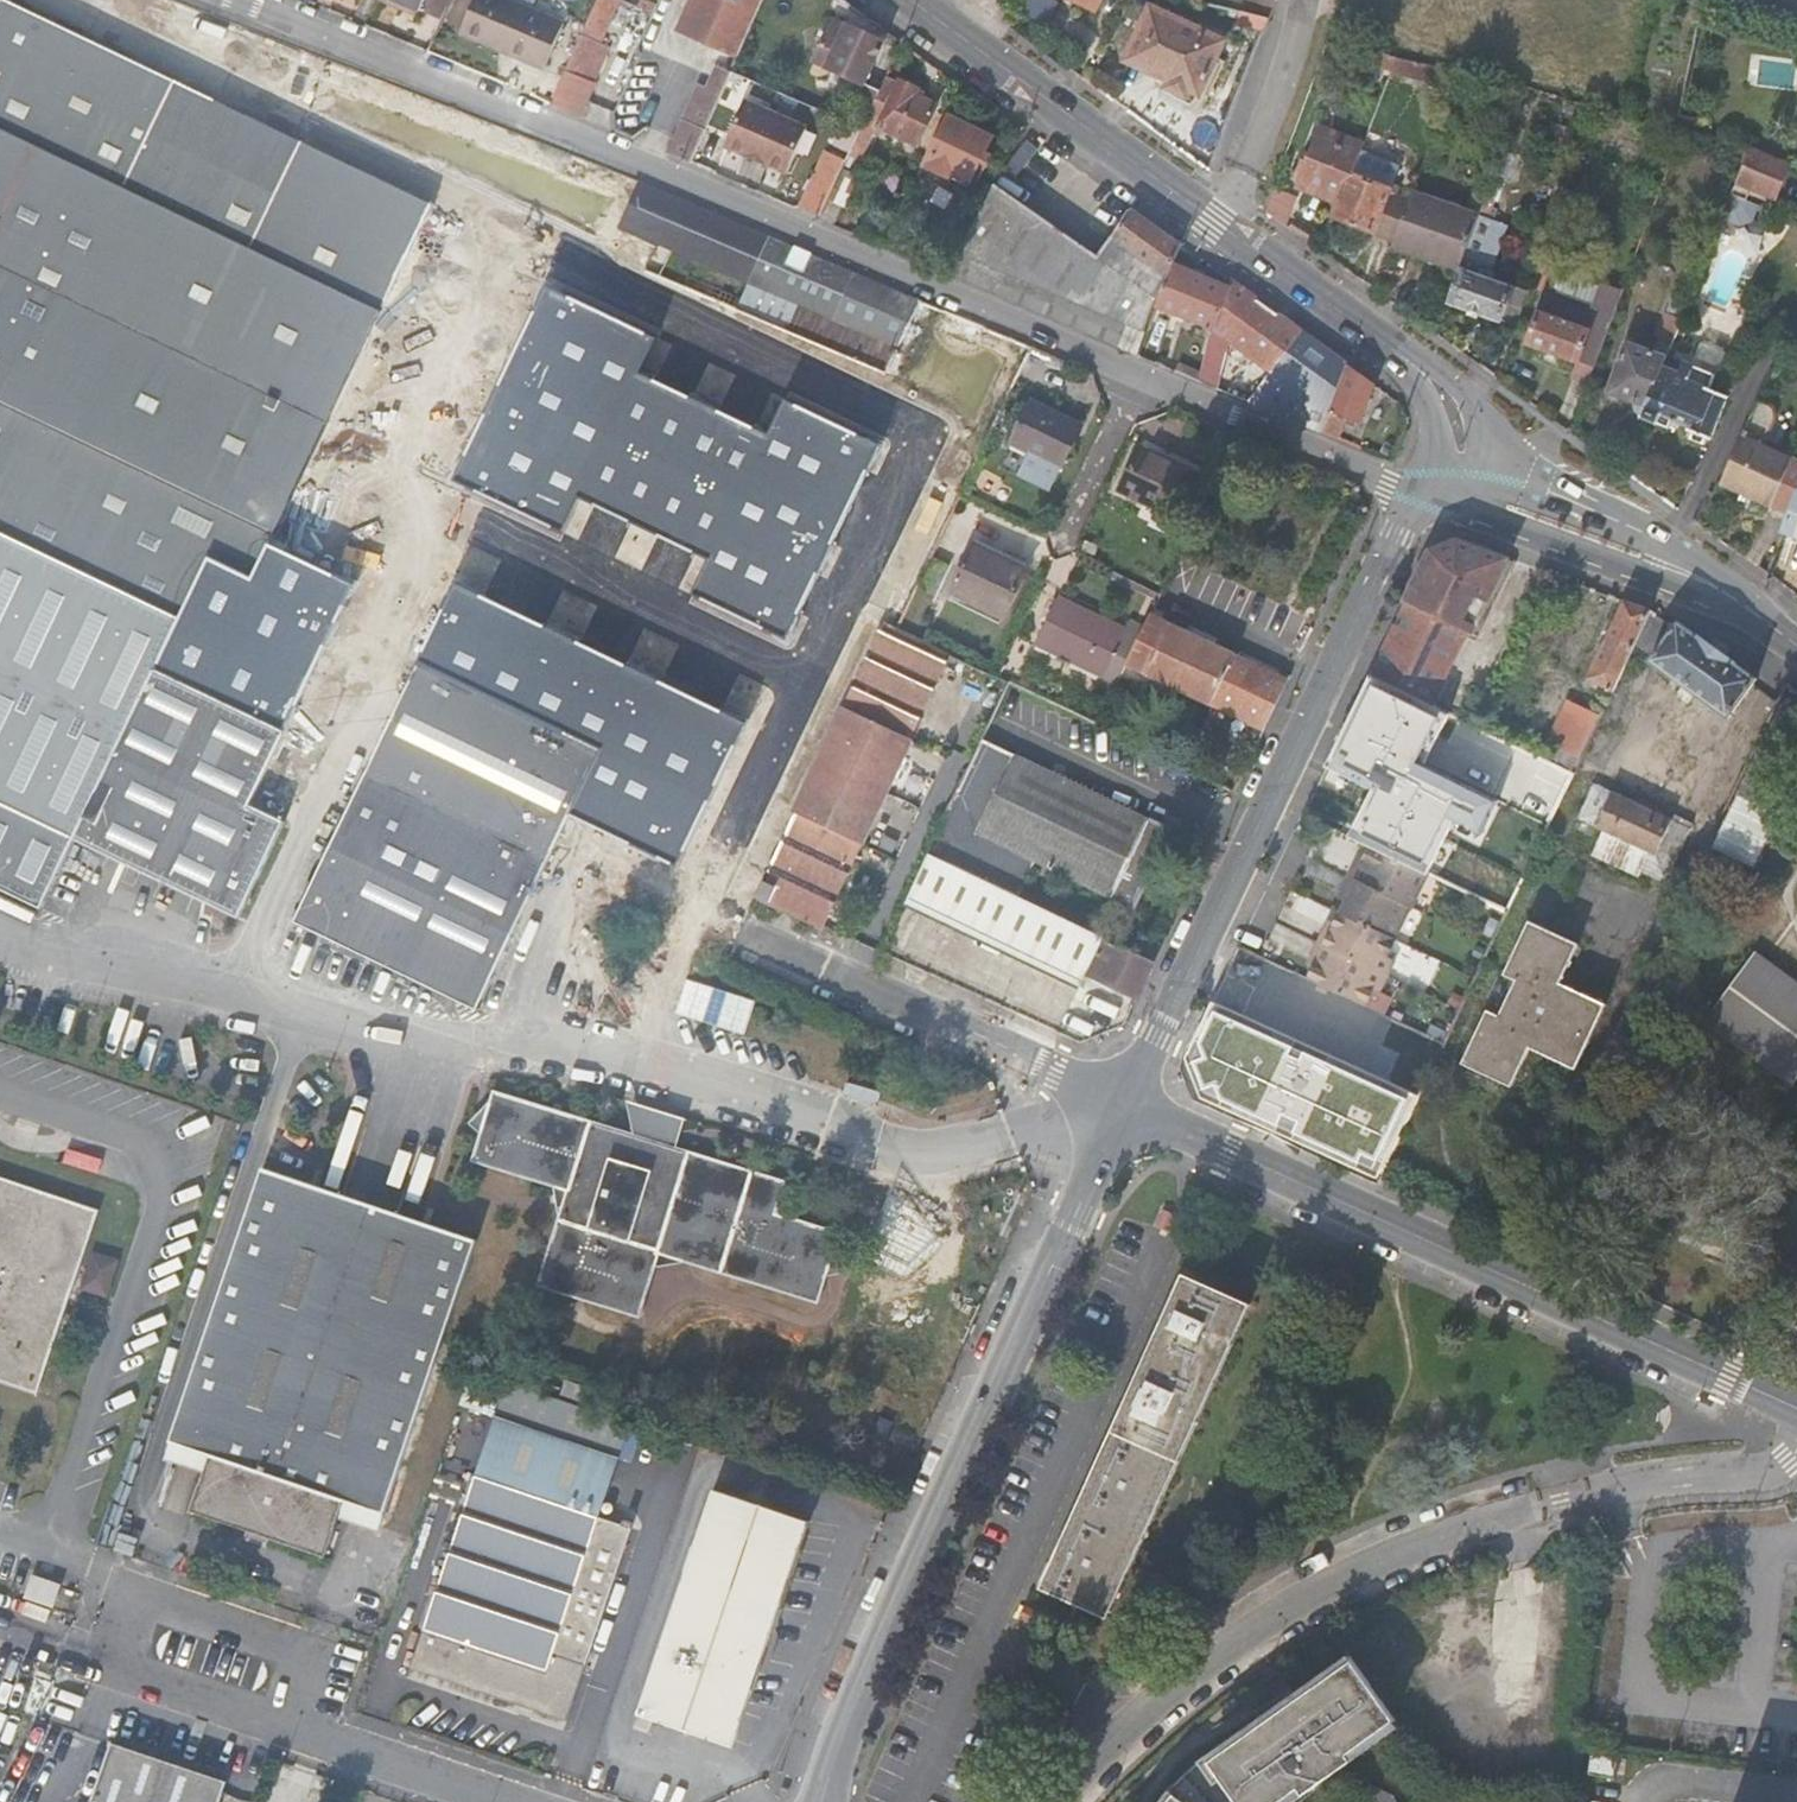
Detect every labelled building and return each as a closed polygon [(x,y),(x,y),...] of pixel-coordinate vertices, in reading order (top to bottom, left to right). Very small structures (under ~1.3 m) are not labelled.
[(407,35),(422,0),(333,0),(407,35)] [(426,44),(442,6),(429,0),(422,0),(407,35),(426,44)] [(555,111),(585,124),(616,49),(606,44),(625,0),(601,0),(555,111)] [(683,30),(739,56),(763,0),(696,0),(683,30)] [(1080,24),(1092,0),(1035,0),(1080,24)] [(447,52),(530,89),(549,43),(466,8),(447,52)] [(1222,35),(1246,44),(1250,33),(1225,23),(1222,35)] [(829,25),(811,68),(864,88),(881,47),(829,25)] [(1174,103),(1185,106),(1203,57),(1129,25),(1108,75),(1155,93),(1152,102),(1171,111),(1174,103)] [(35,895),(80,809),(263,900),(345,735),(385,748),(308,902),(488,990),(578,810),(598,817),(657,833),(875,393),(779,353),(661,302),(634,290),(646,261),(874,354),(892,319),(575,184),(567,204),(579,210),(567,241),(541,230),(451,193),(453,184),(338,135),(319,181),(196,133),(189,150),(96,111),(103,95),(114,65),(77,49),(57,94),(0,70),(0,878),(35,895)] [(686,121),(687,122),(707,131),(734,69),(725,65),(715,90),(701,85),(686,121)] [(936,109),(883,86),(865,127),(917,150),(936,109)] [(196,133),(103,95),(96,111),(189,150),(196,133)] [(1790,100),(1785,139),(1796,141),(1796,101),(1790,100)] [(687,122),(670,160),(692,170),(704,141),(707,131),(687,122)] [(992,144),(948,123),(929,165),(974,185),(992,144)] [(1354,173),(1363,148),(1321,131),(1302,175),(1346,192),(1354,173)] [(704,141),(692,170),(727,185),(735,169),(739,156),(704,141)] [(832,161),(806,219),(821,224),(830,203),(844,174),(847,166),(832,161)] [(1745,212),(1757,180),(1757,177),(1721,163),(1704,214),(1711,217),(1716,209),(1726,213),(1731,207),(1745,212)] [(735,169),(727,185),(757,198),(765,181),(735,169)] [(1396,236),(1412,192),(1354,173),(1346,192),(1337,213),(1396,236)] [(844,174),(830,203),(846,209),(859,182),(844,174)] [(765,181),(757,198),(784,209),(791,193),(765,181)] [(1299,194),(1277,185),(1265,215),(1285,229),(1299,194)] [(1479,215),(1480,213),(1414,187),(1412,192),(1396,236),(1395,239),(1461,263),(1479,215)] [(999,190),(942,270),(1133,352),(1141,330),(1150,307),(1165,264),(1174,241),(1136,212),(1103,260),(999,190)] [(915,193),(887,252),(904,259),(920,224),(915,221),(926,199),(915,193)] [(1516,327),(1529,290),(1489,276),(1507,225),(1479,215),(1461,263),(1447,302),(1516,327)] [(1222,287),(1165,264),(1150,307),(1204,328),(1222,287)] [(1248,295),(1227,278),(1222,287),(1204,328),(1225,341),(1248,295)] [(661,302),(779,353),(784,341),(666,292),(661,302)] [(1339,363),(1248,295),(1225,341),(1267,369),(1244,400),(1316,431),(1339,363)] [(1031,349),(919,302),(875,393),(657,833),(665,836),(657,855),(757,900),(884,625),(896,631),(904,615),(912,597),(1031,349)] [(1508,365),(1572,388),(1593,332),(1577,326),(1574,330),(1527,314),(1508,365)] [(1655,344),(1660,330),(1645,322),(1638,337),(1655,344)] [(1141,330),(1133,352),(1153,361),(1161,339),(1141,330)] [(1647,365),(1655,344),(1638,337),(1631,358),(1647,365)] [(1181,343),(1164,366),(1206,384),(1217,358),(1181,343)] [(332,448),(485,521),(534,412),(379,345),(332,448)] [(1368,384),(1339,363),(1316,431),(1330,438),(1341,408),(1356,413),(1368,384)] [(1625,424),(1641,382),(1605,369),(1589,412),(1625,424)] [(1625,424),(1622,432),(1691,459),(1708,408),(1641,382),(1625,424)] [(1076,442),(1026,419),(994,484),(1045,508),(1076,442)] [(1752,529),(1769,536),(1783,491),(1736,474),(1749,440),(1732,432),(1699,512),(1749,531),(1752,529)] [(1195,489),(1134,462),(1113,506),(1173,534),(1195,489)] [(1796,540),(1796,495),(1781,534),(1796,540)] [(1369,676),(1435,710),(1510,560),(1495,554),(1458,540),(1429,551),(1369,676)] [(1001,621),(1026,571),(973,545),(950,595),(1001,621)] [(924,625),(932,607),(912,597),(904,615),(924,625)] [(1125,667),(1141,634),(1125,626),(1122,633),(1058,602),(1036,647),(1100,679),(1092,695),(1107,703),(1125,667)] [(1650,612),(1626,602),(1588,682),(1612,694),(1632,651),(1650,612)] [(1649,660),(1674,628),(1650,612),(1632,651),(1649,660)] [(924,625),(904,615),(896,631),(916,641),(924,625)] [(1250,727),(1274,676),(1150,616),(1141,634),(1125,667),(1250,727)] [(1751,686),(1754,682),(1719,654),(1677,624),(1674,628),(1649,660),(1648,662),(1726,720),(1751,686)] [(896,631),(884,625),(757,900),(821,929),(949,656),(916,641),(896,631)] [(1262,733),(1286,682),(1274,676),(1250,727),(1262,733)] [(1435,710),(1369,676),(1354,708),(1325,766),(1372,789),(1348,839),(1370,849),(1420,873),(1429,877),(1453,825),(1481,837),(1499,804),(1423,767),(1434,745),(1448,716),(1435,710)] [(1781,704),(1712,849),(1757,870),(1796,785),(1796,711),(1781,704)] [(1579,706),(1553,759),(1575,770),(1601,716),(1579,706)] [(984,740),(968,773),(987,782),(978,801),(960,792),(945,822),(1131,915),(1170,834),(1155,826),(1146,822),(984,740)] [(978,801),(987,782),(968,773),(960,792),(978,801)] [(1673,819),(1671,824),(1595,788),(1578,823),(1604,835),(1647,856),(1638,874),(1662,886),(1691,827),(1673,819)] [(1158,817),(1150,813),(1146,822),(1155,826),(1158,817)] [(665,836),(657,833),(598,817),(585,848),(645,874),(657,855),(665,836)] [(1604,835),(1591,860),(1635,880),(1638,874),(1647,856),(1604,835)] [(1340,894),(1347,898),(1331,932),(1324,948),(1316,964),(1307,982),(1356,1006),(1365,987),(1371,990),(1387,956),(1381,953),(1420,873),(1370,849),(1362,867),(1355,863),(1340,894)] [(930,856),(910,899),(1095,990),(1099,983),(1136,1000),(1153,965),(930,856)] [(1499,1020),(1488,1015),(1462,1069),(1512,1092),(1531,1054),(1576,1075),(1606,1009),(1562,988),(1581,950),(1530,926),(1504,980),(1516,985),(1499,1020)] [(1324,928),(1317,944),(1324,948),(1331,932),(1324,928)] [(1317,944),(1309,961),(1316,964),(1324,948),(1317,944)] [(1754,958),(1707,1023),(1796,1086),(1796,1084),(1796,988),(1754,958)] [(1418,1101),(1215,1004),(1187,1058),(1201,1098),(1380,1180),(1418,1101)] [(473,1170),(566,1199),(538,1288),(636,1320),(656,1260),(817,1309),(841,1240),(777,1220),(787,1190),(495,1100),(473,1170)] [(205,1460),(200,1476),(187,1515),(326,1562),(340,1524),(346,1508),(377,1519),(470,1247),(259,1176),(167,1447),(205,1460)] [(34,1399),(95,1217),(0,1184),(0,1387),(34,1399)] [(866,1219),(887,1226),(896,1199),(875,1192),(866,1219)] [(92,1251),(86,1291),(113,1296),(119,1255),(92,1251)] [(1114,1643),(1256,1333),(1188,1302),(1046,1614),(1114,1643)] [(893,1395),(879,1389),(873,1404),(887,1410),(893,1395)] [(468,1481),(597,1526),(617,1469),(488,1424),(468,1481)] [(618,1466),(630,1470),(644,1435),(631,1430),(618,1466)] [(167,1447),(161,1462),(200,1476),(205,1460),(167,1447)] [(402,1674),(561,1728),(627,1536),(597,1526),(468,1481),(402,1674)] [(634,1719),(647,1723),(728,1752),(805,1528),(710,1494),(634,1719)] [(340,1524),(371,1535),(377,1519),(346,1508),(340,1524)] [(18,1605),(47,1615),(54,1593),(25,1583),(18,1605)] [(1400,1732),(1345,1655),(1203,1755),(1165,1790),(1156,1801),(1301,1801),(1400,1732)] [(630,1730),(644,1735),(647,1723),(634,1719),(630,1730)] [(92,1801),(217,1801),(218,1799),(222,1788),(109,1751),(92,1801)] [(1592,1780),(1620,1784),(1623,1763),(1596,1759),(1592,1780)]
